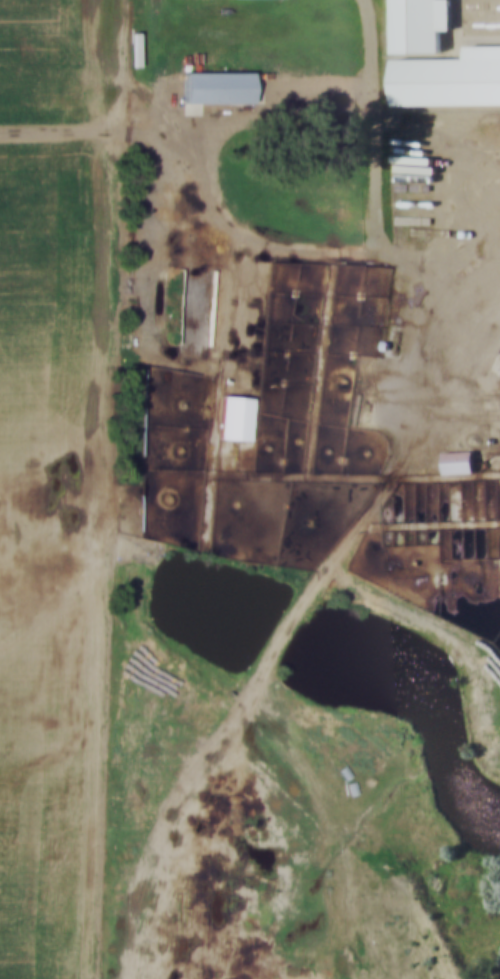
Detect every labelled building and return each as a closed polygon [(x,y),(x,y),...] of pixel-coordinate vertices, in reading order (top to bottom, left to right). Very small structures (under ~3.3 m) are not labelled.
[(440,52),(440,29),(450,29),(450,0),(394,0),(394,52),(440,52)] [(394,102),(499,102),(499,44),(465,44),(465,56),(394,57),(394,102)] [(183,102),(252,102),(252,71),(183,71),(183,102)] [(340,404),(401,404),(401,372),(340,372),(340,404)] [(249,439),(253,397),(222,394),(219,437),(249,439)] [(473,450),(443,450),(443,472),(473,472),(473,450)]
